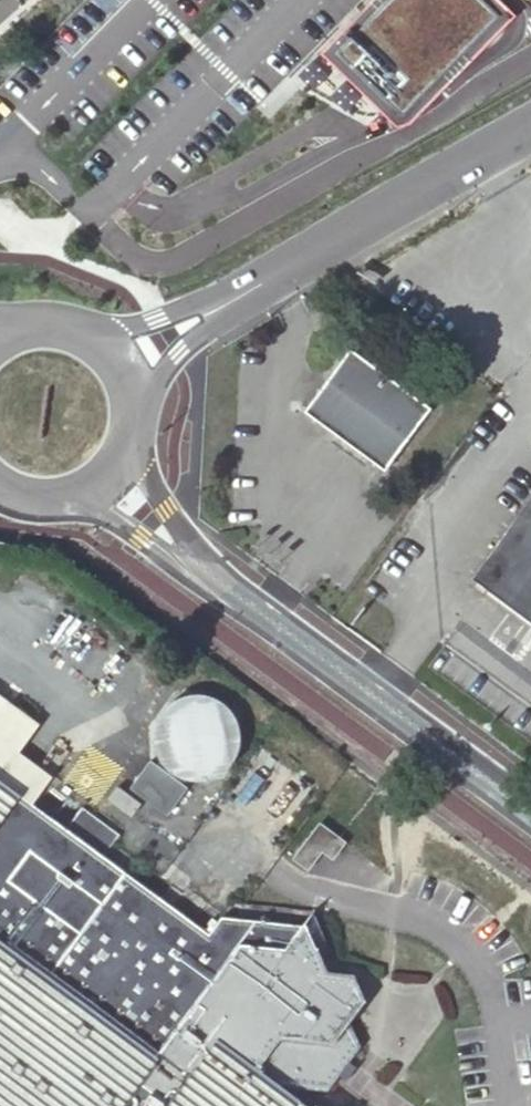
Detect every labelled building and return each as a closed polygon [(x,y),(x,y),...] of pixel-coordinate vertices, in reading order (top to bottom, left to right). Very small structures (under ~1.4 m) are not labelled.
[(337,53),(393,108),(410,92),(418,101),(489,27),(486,24),(497,13),(483,0),(389,0),(337,53)] [(431,409),(351,349),(329,378),(304,411),(384,471),(431,409)] [(472,576),(530,620),(530,497),(472,576)] [(183,696),(173,700),(162,710),(154,724),(153,740),(159,758),(169,770),(183,776),(202,777),(215,772),(228,761),(235,745),(235,726),(229,712),(217,701),(202,695),(183,696)] [(17,752),(37,725),(0,697),(0,739),(17,752)] [(13,757),(17,752),(0,739),(0,775),(13,757)] [(0,775),(0,780),(30,803),(46,781),(13,757),(0,775)] [(187,785),(149,758),(129,786),(167,813),(187,785)] [(287,1100),(292,1094),(282,1086),(330,1092),(341,1077),(352,1063),(364,1046),(352,1020),(366,1001),(353,974),(326,971),(317,947),(315,948),(305,923),(301,925),(221,916),(208,934),(103,856),(119,834),(81,807),(65,829),(30,803),(0,780),(0,1105),(294,1105),(287,1100)] [(139,801),(116,785),(107,798),(130,814),(139,801)] [(293,858),(307,868),(321,850),(332,857),(344,842),(319,824),(293,858)] [(352,1063),(341,1077),(348,1082),(359,1068),(352,1063)]
